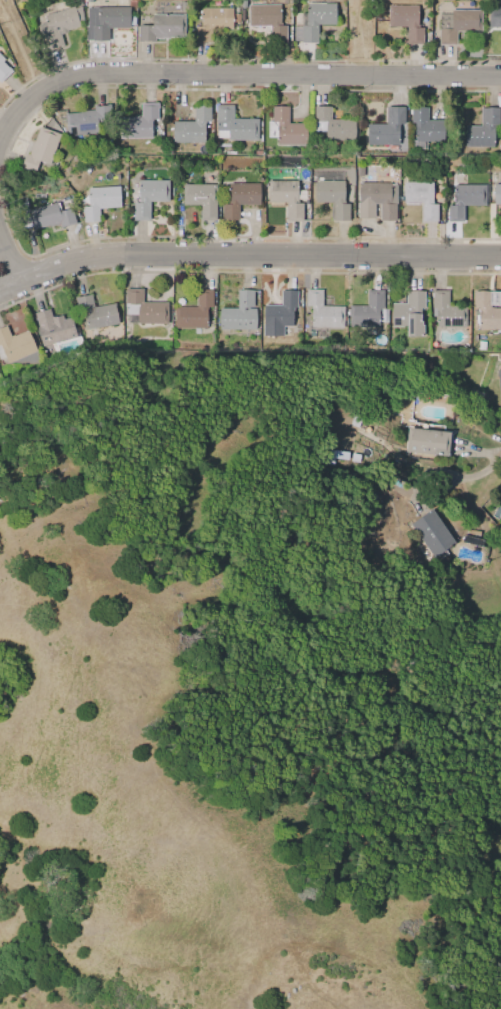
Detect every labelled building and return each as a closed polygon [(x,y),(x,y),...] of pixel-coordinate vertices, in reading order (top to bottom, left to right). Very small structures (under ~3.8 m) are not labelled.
[(335,25),(334,3),(302,3),(302,43),(317,43),(317,25),(335,25)] [(269,26),(269,43),(284,43),(284,5),(248,5),(248,26),(269,26)] [(389,26),(406,26),(406,45),(420,45),(420,6),(389,6),(389,26)] [(500,29),(500,7),(490,7),(490,28),(500,29)] [(39,25),(44,51),(63,47),(60,33),(80,29),(76,8),(42,15),(44,24),(39,25)] [(107,40),(107,28),(129,28),(128,8),(86,8),(86,41),(107,40)] [(231,30),(231,9),(197,9),(197,43),(210,43),(210,30),(231,30)] [(439,10),(439,45),(457,45),(457,32),(481,32),(481,11),(439,10)] [(138,25),(138,40),(183,40),(183,15),(150,15),(150,25),(138,25)] [(11,73),(0,59),(0,81),(11,73)] [(118,138),(158,138),(157,104),(140,104),(140,117),(118,117),(118,138)] [(172,143),(205,143),(205,123),(210,123),(210,106),(193,106),(193,122),(172,122),(172,143)] [(257,119),(232,119),(232,106),(216,106),(216,141),(257,141),(257,119)] [(271,144),(304,145),(304,124),(287,124),(287,107),(272,106),(271,144)] [(353,120),(331,120),(331,106),(313,106),(313,133),(323,133),(323,141),(353,141),(353,120)] [(366,145),(403,145),(403,107),(385,107),(385,124),(366,124),(366,145)] [(429,108),(412,107),(411,143),(443,143),(443,120),(428,120),(429,108)] [(464,147),(497,147),(497,108),(480,108),(480,127),(464,127),(464,147)] [(65,135),(98,135),(98,112),(65,112),(65,135)] [(19,169),(40,178),(57,136),(35,128),(19,169)] [(137,179),(167,180),(167,201),(148,201),(148,219),(132,219),(132,202),(137,202),(137,179)] [(267,180),(296,180),(296,202),(302,202),(302,220),(285,220),(285,200),(267,200),(267,180)] [(314,181),(344,181),(343,202),(349,202),(348,219),(330,219),(330,201),(314,201),(314,181)] [(403,181),(432,181),(432,203),(437,203),(437,220),(421,220),(421,201),(403,201),(403,181)] [(358,182),(395,182),(395,219),(378,219),(379,202),(374,202),(374,216),(358,216),(358,182)] [(181,183),(215,183),(215,189),(213,189),(212,199),(215,200),(215,219),(199,219),(199,204),(181,204),(181,183)] [(221,204),(228,204),(228,183),(258,183),(258,204),(238,204),(238,219),(221,219),(221,204)] [(493,183),(500,183),(500,203),(493,203),(493,183)] [(485,184),(485,204),(463,204),(462,220),(447,220),(447,204),(454,204),(454,184),(485,184)] [(86,187),(117,186),(118,206),(97,207),(98,220),(82,221),(81,205),(87,205),(86,187)] [(31,228),(26,210),(54,202),(56,210),(69,207),(74,222),(59,226),(58,221),(31,228)] [(142,289),(125,289),(125,316),(136,316),(136,324),(168,324),(168,303),(142,303),(142,289)] [(176,329),(210,328),(210,290),(197,290),(197,308),(176,308),(176,329)] [(342,328),(342,307),(322,307),(323,290),(307,290),(307,307),(311,307),(311,328),(342,328)] [(221,309),(221,330),(257,330),(257,291),(238,291),(238,309),(221,309)] [(265,306),(265,337),(285,337),(285,328),(298,328),(298,291),(282,291),(282,306),(265,306)] [(352,327),(383,327),(383,292),(367,291),(367,307),(352,307),(352,327)] [(466,328),(466,308),(448,308),(448,291),(433,291),(434,328),(466,328)] [(424,292),(406,292),(406,305),(392,304),(392,327),(406,328),(406,337),(424,337),(424,292)] [(475,292),(475,329),(500,329),(500,309),(490,309),(490,292),(475,292)] [(118,325),(115,305),(94,308),(92,296),(76,298),(78,314),(84,314),(86,330),(118,325)] [(35,314),(42,347),(76,339),(71,316),(53,320),(50,310),(35,314)] [(28,331),(11,338),(6,327),(0,329),(0,348),(7,365),(37,352),(28,331)] [(449,432),(407,429),(405,454),(447,457),(449,432)] [(453,545),(430,511),(412,523),(436,557),(453,545)]
